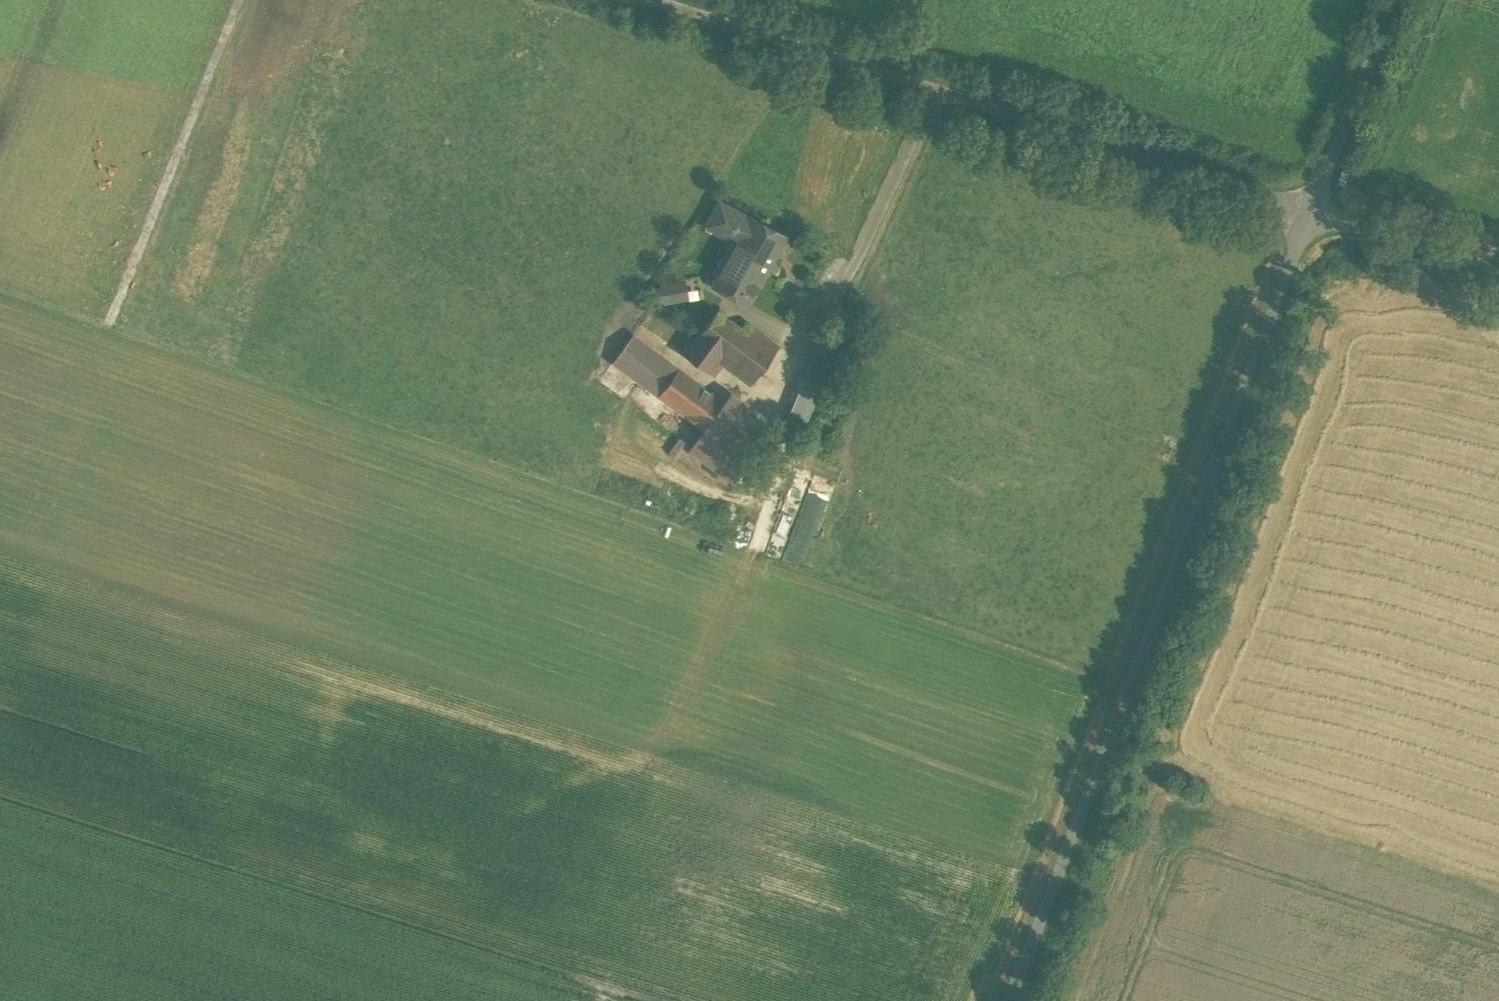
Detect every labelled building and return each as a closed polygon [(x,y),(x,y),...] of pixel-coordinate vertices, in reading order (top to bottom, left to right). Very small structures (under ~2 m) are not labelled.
[(784,236),(720,201),(707,226),(747,248),(724,290),(748,303),(784,236)] [(667,301),(695,299),(694,279),(665,281),(667,301)] [(740,328),(716,310),(684,351),(708,370),(717,359),(751,385),(781,345),(747,319),(740,328)] [(722,391),(633,319),(607,350),(703,427),(712,416),(746,444),(771,412),(731,379),(722,391)] [(842,337),(818,327),(787,405),(811,414),(842,337)] [(808,496),(790,559),(811,565),(829,502),(808,496)]
